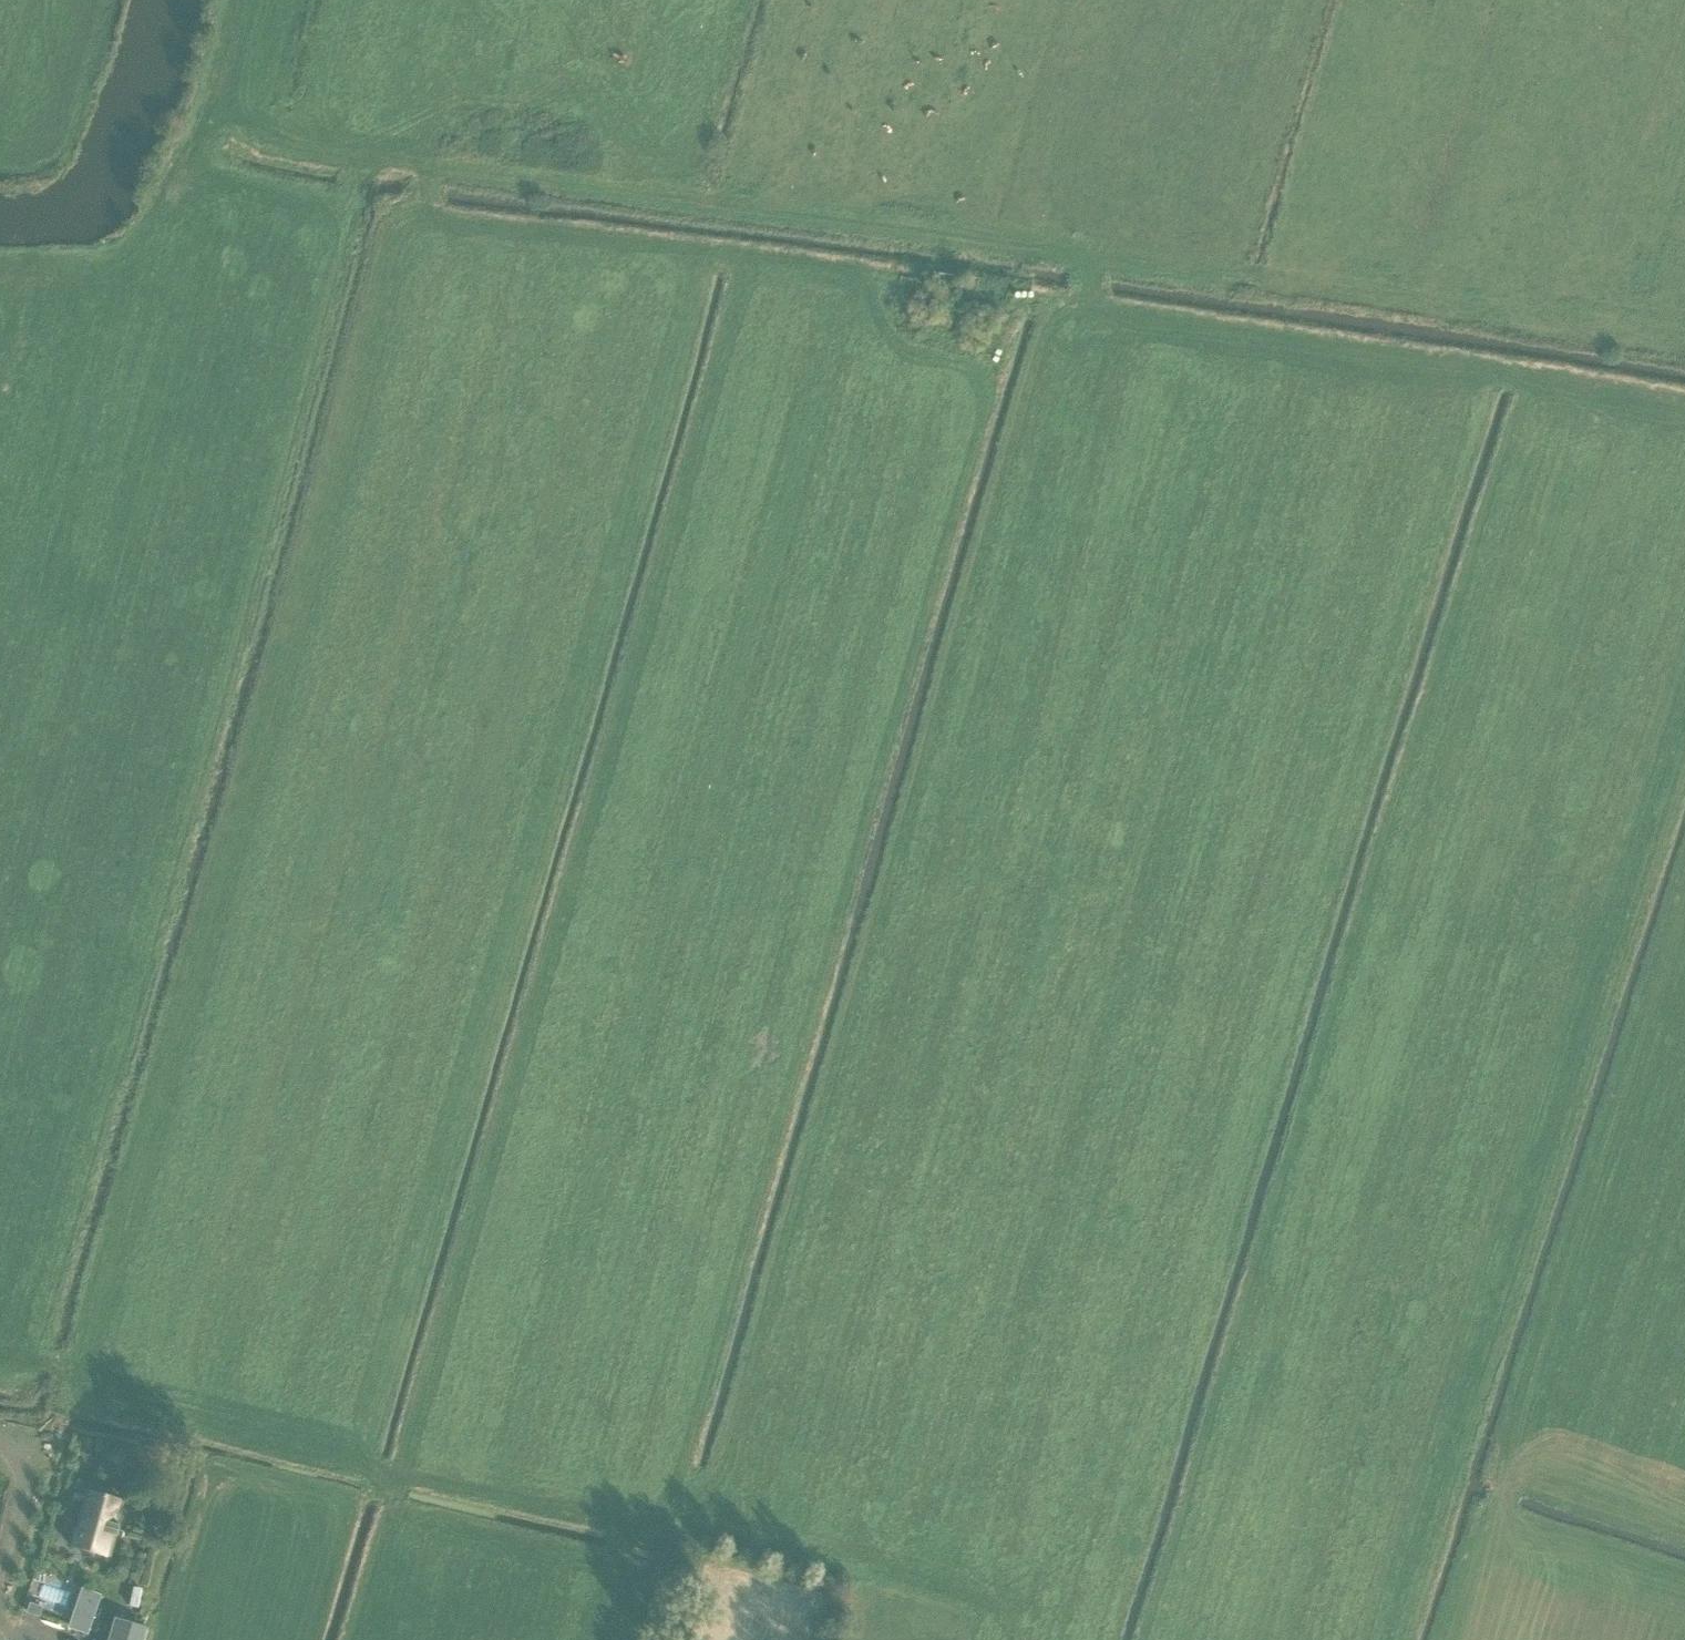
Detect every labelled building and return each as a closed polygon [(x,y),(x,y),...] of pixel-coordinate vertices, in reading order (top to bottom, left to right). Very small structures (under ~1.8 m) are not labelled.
[(102,1482),(85,1478),(76,1516),(74,1516),(70,1532),(110,1542),(116,1521),(113,1520),(122,1487),(105,1483),(105,1481),(103,1481),(102,1482)] [(69,1584),(42,1577),(38,1591),(65,1599),(69,1584)] [(114,1611),(105,1639),(143,1639),(148,1621),(114,1611)] [(68,1636),(85,1639),(94,1639),(96,1632),(71,1626),(68,1636)]
